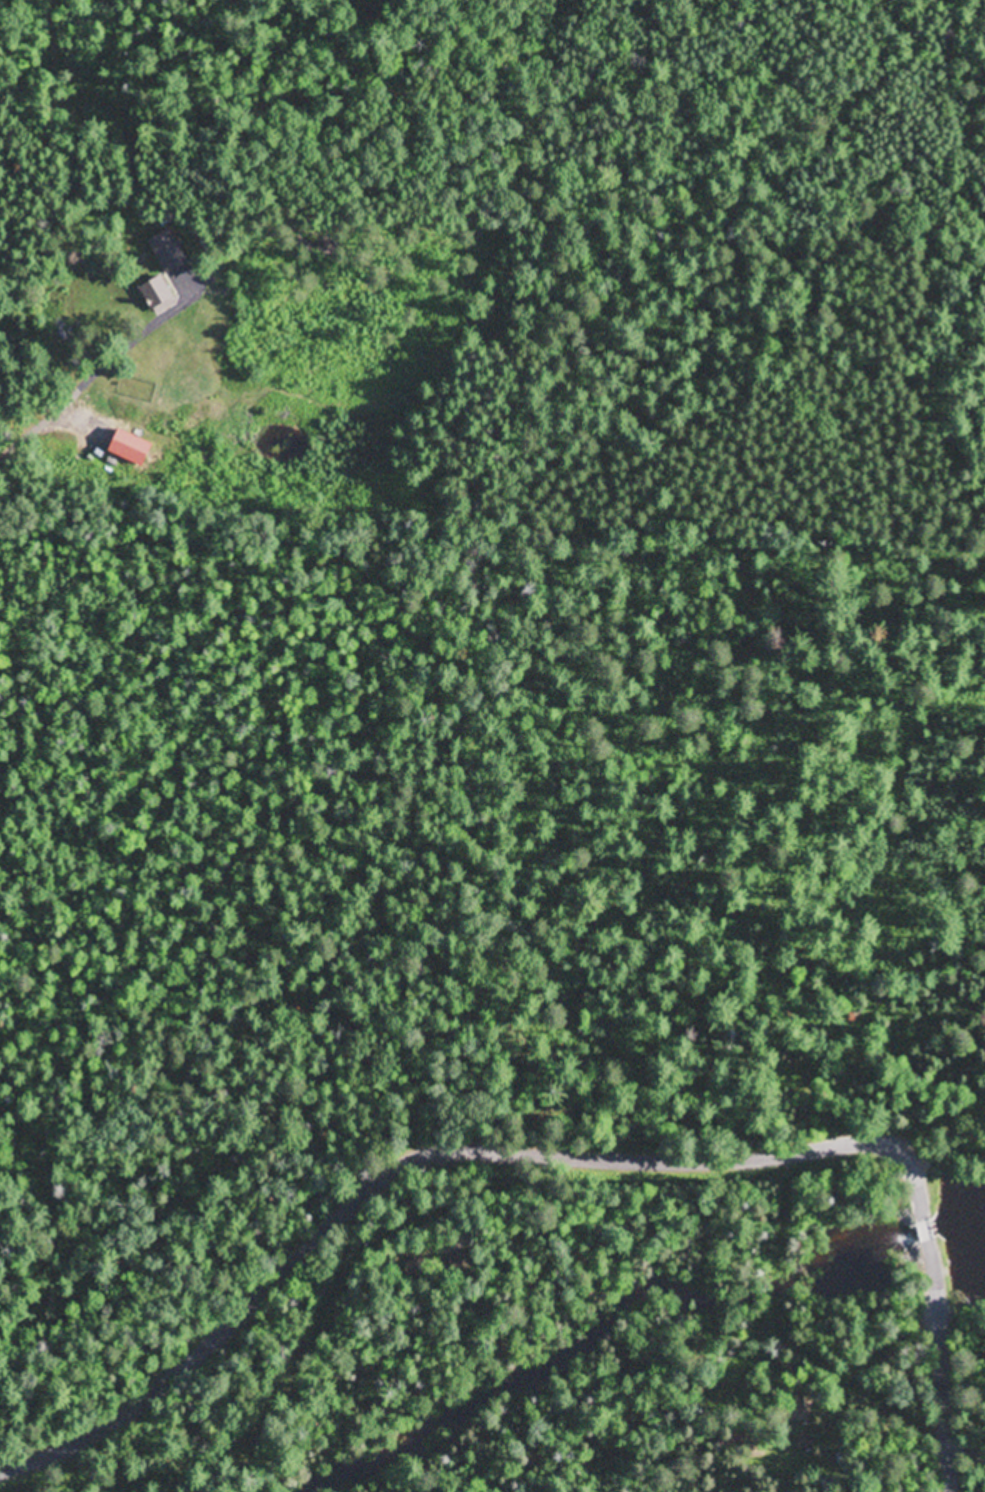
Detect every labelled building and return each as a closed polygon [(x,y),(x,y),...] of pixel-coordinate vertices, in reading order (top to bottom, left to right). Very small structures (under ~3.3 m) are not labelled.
[(145,287),(156,312),(178,302),(167,277),(145,287)] [(467,1271),(455,1276),(452,1269),(449,1261),(468,1252),(475,1267),(467,1271)] [(815,1451),(799,1451),(799,1437),(814,1436),(815,1451)] [(767,1458),(753,1460),(750,1445),(765,1443),(767,1458)]
